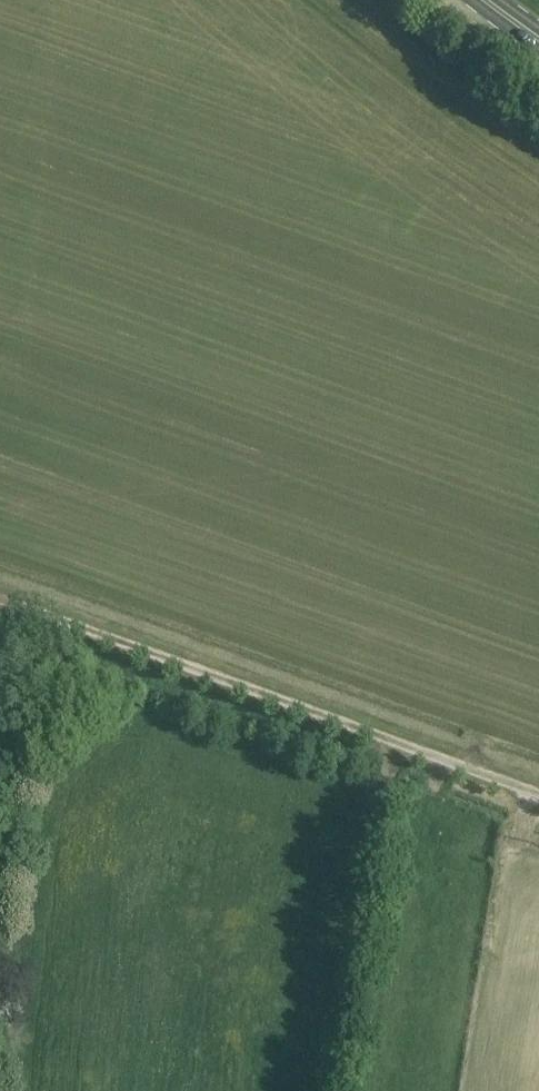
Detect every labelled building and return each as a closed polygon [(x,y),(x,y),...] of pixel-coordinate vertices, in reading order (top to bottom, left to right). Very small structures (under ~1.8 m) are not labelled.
[(529,887),(538,890),(538,878),(532,876),(529,887)]
